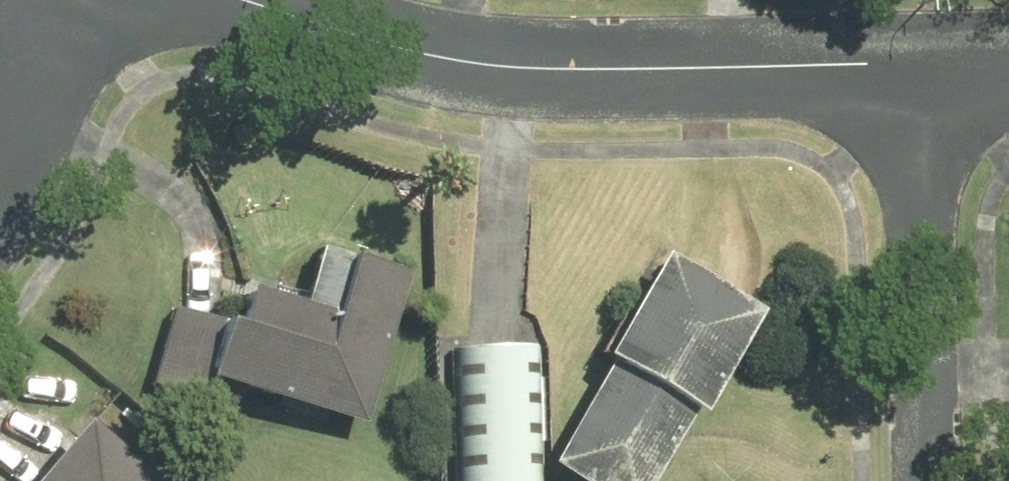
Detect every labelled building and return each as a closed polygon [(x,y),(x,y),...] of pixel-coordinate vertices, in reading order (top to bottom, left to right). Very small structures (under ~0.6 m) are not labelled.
[(348,432),(392,278),(298,251),(280,311),(227,296),(216,336),(200,331),(184,386),(348,432)] [(740,317),(639,262),(581,366),(588,369),(532,470),(552,480),(640,480),(676,417),(682,421),(740,317)] [(62,430),(20,480),(125,480),(62,430)]
